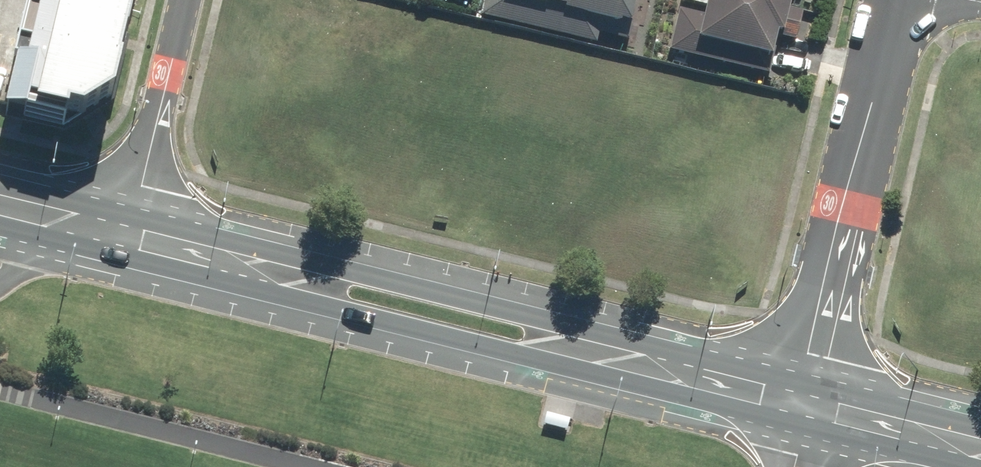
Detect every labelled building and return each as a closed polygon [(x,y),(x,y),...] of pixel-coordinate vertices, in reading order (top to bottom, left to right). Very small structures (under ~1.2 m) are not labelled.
[(19,106),(85,120),(139,92),(158,0),(43,0),(19,106)] [(480,17),(624,52),(637,0),(484,0),(480,17)] [(663,57),(765,81),(785,0),(676,0),(675,4),(697,9),(694,20),(673,15),(663,57)]
